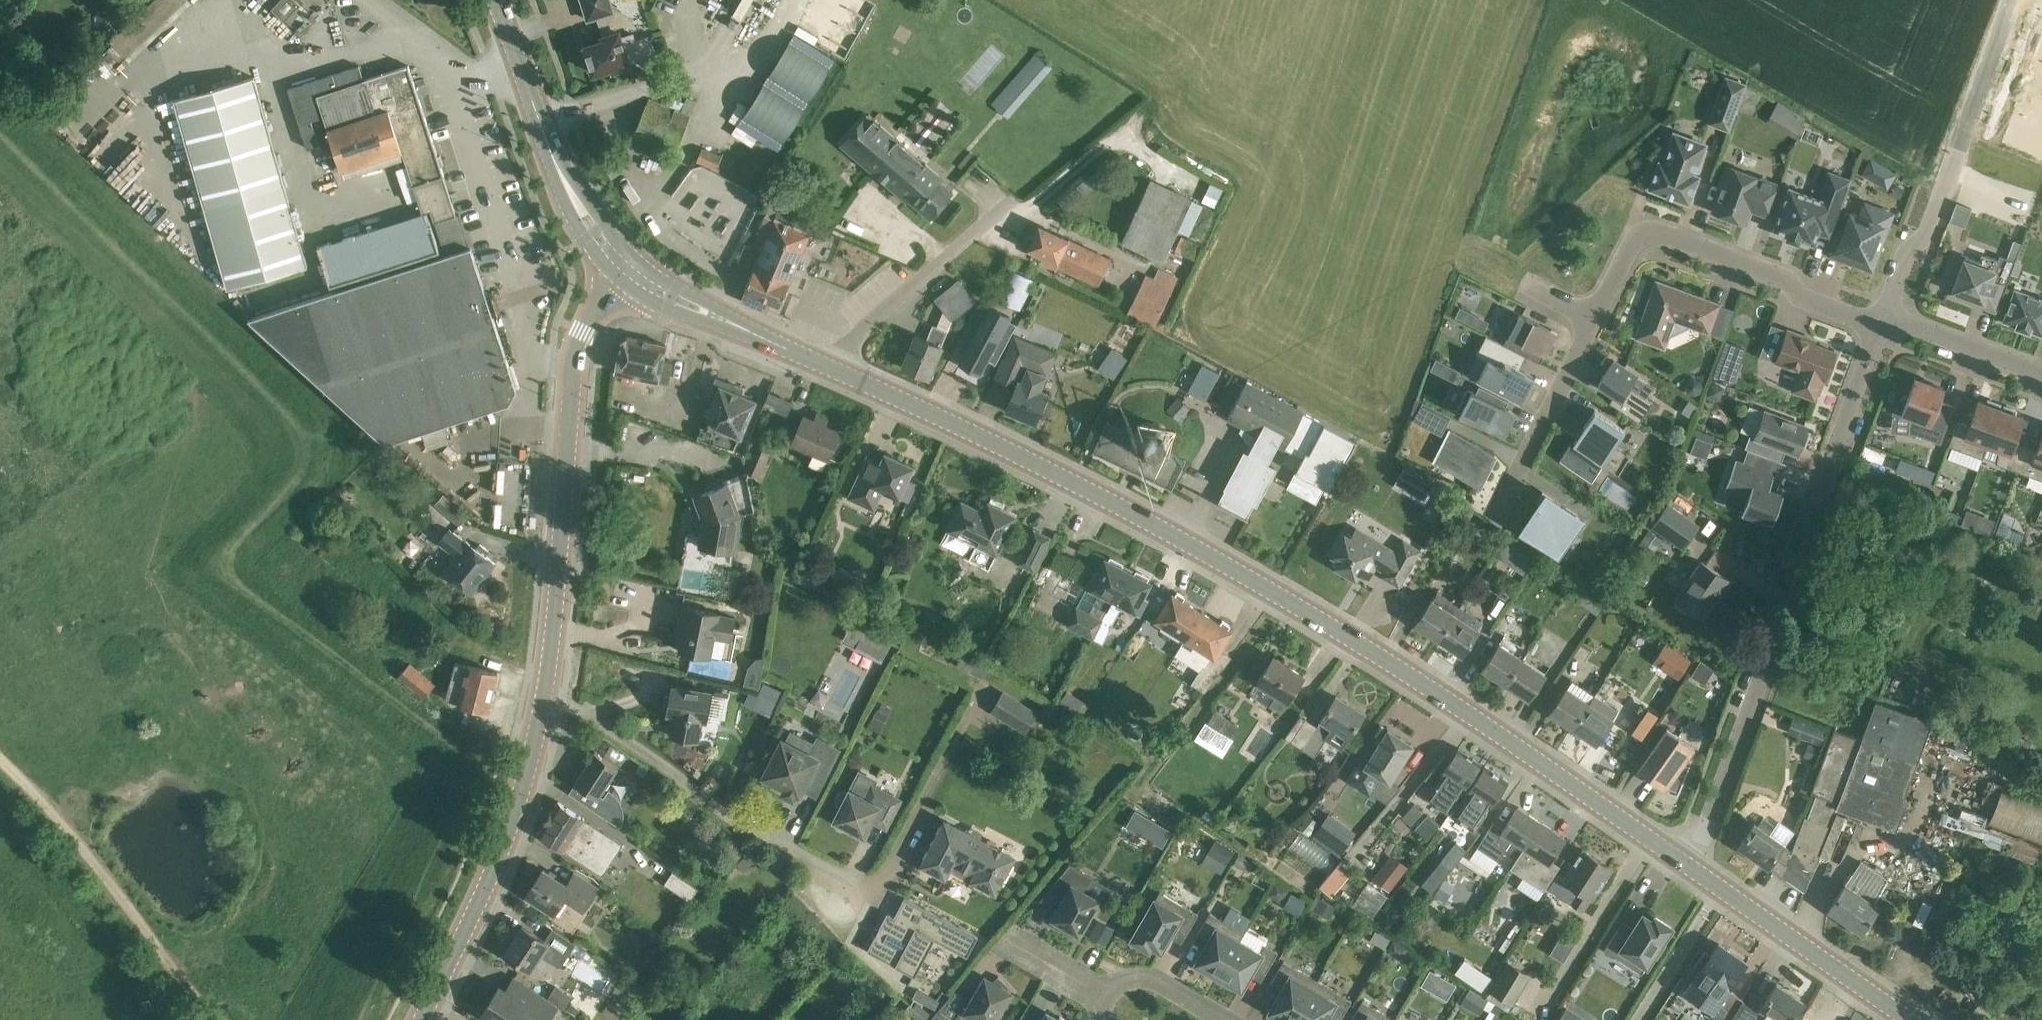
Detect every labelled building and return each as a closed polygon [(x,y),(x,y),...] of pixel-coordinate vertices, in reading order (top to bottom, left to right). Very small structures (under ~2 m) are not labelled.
[(141,14),(156,29),(187,0),(156,0),(141,14)] [(285,20),(301,4),(297,0),(280,0),(273,8),(285,20)] [(589,19),(599,16),(605,35),(602,36),(603,41),(586,46),(590,58),(586,60),(589,71),(593,69),(594,72),(611,66),(613,71),(631,65),(629,61),(654,53),(649,34),(636,38),(634,31),(630,18),(614,11),(611,0),(583,0),(589,19)] [(803,100),(831,56),(791,31),(765,72),(783,84),(782,87),(803,100)] [(1009,118),(1053,68),(1037,53),(992,104),(1009,118)] [(325,117),(332,141),(424,112),(420,99),(420,98),(415,100),(411,89),(416,88),(416,87),(409,65),(390,71),(365,79),(361,65),(289,88),(300,122),(301,125),(309,149),(324,144),(316,120),(325,117)] [(1737,112),(1746,86),(1747,83),(1725,75),(1708,124),(1730,132),(1737,112)] [(254,76),(175,99),(228,288),(308,266),(254,76)] [(754,85),(735,126),(779,147),(798,105),(754,85)] [(668,106),(650,98),(636,133),(677,149),(696,101),(687,97),(682,111),(668,106)] [(1780,128),(1796,138),(1805,117),(1792,109),(1780,128)] [(318,245),(330,286),(440,251),(433,226),(436,225),(461,217),(459,213),(457,214),(457,213),(456,213),(454,205),(444,175),(445,175),(442,166),(444,165),(440,155),(438,155),(435,144),(427,147),(426,143),(433,140),(424,112),(332,141),(342,170),(401,150),(412,183),(423,212),(318,245)] [(909,199),(932,218),(954,192),(939,179),(868,114),(841,144),(908,201),(909,199)] [(2021,114),(2011,142),(2041,153),(2041,122),(2021,114)] [(1660,161),(1650,188),(1689,202),(1699,176),(1695,174),(1706,144),(1675,133),(1664,163),(1660,161)] [(717,168),(722,156),(702,148),(697,160),(717,168)] [(970,151),(958,165),(964,171),(977,156),(970,151)] [(1061,199),(1068,208),(1121,164),(1114,155),(1061,199)] [(1898,173),(1871,158),(1861,174),(1888,190),(1898,173)] [(1776,184),(1728,166),(1720,186),(1723,187),(1714,211),(1735,219),(1737,215),(1746,219),(1750,207),(1766,213),(1776,184)] [(1820,198),(1790,187),(1775,229),(1789,234),(1787,238),(1798,242),(1800,238),(1814,243),(1818,231),(1831,236),(1852,180),(1830,172),(1820,198)] [(1150,178),(1122,240),(1164,259),(1192,197),(1150,178)] [(1839,229),(1830,254),(1860,264),(1861,260),(1864,260),(1871,257),(1876,259),(1893,213),(1865,203),(1860,217),(1851,213),(1844,231),(1839,229)] [(810,234),(767,216),(754,246),(763,250),(746,290),(780,305),(810,234)] [(471,248),(461,217),(436,225),(446,257),(385,276),(254,317),(292,351),(319,375),(493,319),(492,313),(489,313),(485,301),(487,300),(485,293),(477,270),(471,248)] [(1091,248),(1040,225),(1035,236),(1031,236),(1028,242),(1030,245),(1029,248),(1044,255),(1042,258),(1057,265),(1079,275),(1081,270),(1091,249),(1091,248)] [(1202,245),(1182,235),(1175,248),(1196,258),(1202,245)] [(1966,256),(1953,290),(1956,291),(1954,295),(1969,301),(1970,297),(1983,301),(1981,305),(1997,311),(2021,243),(2014,240),(2007,258),(2000,255),(1998,259),(1982,253),(1979,261),(1966,256)] [(1000,300),(1024,308),(1035,276),(1010,268),(1000,300)] [(1173,286),(1146,274),(1129,311),(1156,325),(1173,286)] [(917,335),(903,366),(929,377),(943,346),(942,346),(948,331),(953,320),(977,301),(959,279),(935,299),(944,310),(937,326),(934,325),(927,339),(917,335)] [(1652,297),(1638,336),(1664,346),(1675,318),(1709,331),(1719,304),(1672,287),(1671,292),(1657,299),(1652,297)] [(2015,289),(2004,319),(2016,324),(2015,326),(2030,332),(2031,329),(2041,333),(2041,299),(2015,289)] [(1471,324),(1475,315),(1475,314),(1461,307),(1456,316),(1471,324)] [(1511,331),(1504,344),(1513,348),(1540,362),(1556,332),(1520,314),(1518,317),(1514,315),(1507,330),(1511,331)] [(344,398),(362,414),(390,441),(430,428),(510,402),(518,388),(510,364),(508,365),(501,342),(500,339),(493,320),(494,320),(493,319),(319,375),(344,398)] [(949,376),(967,384),(991,329),(972,321),(949,376)] [(1814,343),(1815,341),(1816,340),(1788,329),(1776,361),(1801,370),(1793,390),(1815,398),(1822,378),(1825,379),(1836,351),(1814,343)] [(622,339),(616,371),(670,382),(670,380),(671,375),(671,374),(672,368),(673,367),(672,367),(673,361),(674,362),(674,360),(673,360),(673,361),(664,359),(667,344),(627,336),(627,335),(622,339)] [(1004,356),(995,377),(1016,386),(1007,410),(1036,422),(1048,392),(1042,389),(1047,375),(1048,375),(1058,353),(1015,335),(1005,357),(1004,356)] [(1513,348),(1504,344),(1487,335),(1477,354),(1488,360),(1477,380),(1520,401),(1533,376),(1506,362),(1513,348)] [(1112,371),(1120,359),(1112,348),(1100,352),(1099,365),(1112,371)] [(1716,378),(1734,385),(1741,365),(1723,359),(1716,378)] [(1614,360),(1599,383),(1615,394),(1610,402),(1640,422),(1653,402),(1630,387),(1638,375),(1614,360)] [(1432,370),(1456,382),(1460,374),(1436,361),(1432,370)] [(1220,373),(1203,364),(1188,391),(1206,400),(1220,373)] [(1915,377),(1901,413),(1913,417),(1912,432),(1909,432),(1909,433),(1916,434),(1941,443),(1955,405),(1940,400),(1944,388),(1915,377)] [(1695,397),(1702,394),(1704,387),(1701,381),(1694,379),(1688,382),(1686,389),(1689,395),(1695,397)] [(1304,412),(1247,382),(1228,418),(1260,435),(1280,445),(1285,448),(1298,424),(1307,429),(1287,466),(1334,492),(1360,440),(1314,415),(1313,417),(1304,412)] [(1713,384),(1708,398),(1721,402),(1726,388),(1713,384)] [(756,400),(721,385),(711,409),(722,414),(716,427),(741,437),(756,400)] [(1476,392),(1468,388),(1457,409),(1504,433),(1515,412),(1506,407),(1509,400),(1480,385),(1476,392)] [(770,393),(765,403),(788,413),(792,402),(770,393)] [(1190,407),(1179,398),(1168,412),(1179,421),(1190,407)] [(1983,458),(1988,445),(2001,408),(1999,407),(2000,404),(1988,399),(1987,403),(1978,400),(1969,425),(1958,421),(1949,445),(1983,458)] [(1451,415),(1423,401),(1413,420),(1442,434),(1451,415)] [(1684,411),(1692,417),(1698,407),(1690,402),(1684,411)] [(2003,409),(2001,408),(1988,445),(2000,449),(1997,463),(2016,470),(2026,446),(2014,442),(2024,417),(2015,414),(2016,410),(2005,406),(2003,409)] [(1625,429),(1595,409),(1574,442),(1571,440),(1560,457),(1592,479),(1603,462),(1619,472),(1631,455),(1615,444),(1625,429)] [(1775,444),(1798,453),(1801,445),(1805,446),(1811,431),(1807,430),(1808,427),(1765,411),(1756,436),(1750,434),(1745,447),(1771,457),(1775,444)] [(840,432),(804,415),(793,441),(815,451),(810,463),(823,469),(840,432)] [(1167,451),(1166,451),(1167,450),(1168,448),(1168,447),(1169,445),(1169,444),(1170,442),(1170,440),(1170,439),(1169,437),(1169,436),(1169,434),(1168,433),(1167,431),(1167,430),(1166,428),(1165,427),(1163,426),(1162,425),(1161,424),(1159,423),(1158,423),(1156,422),(1155,422),(1153,422),(1152,421),(1150,421),(1149,422),(1147,422),(1145,422),(1144,423),(1142,424),(1141,424),(1140,425),(1139,426),(1137,428),(1136,429),(1135,430),(1135,432),(1134,433),(1133,434),(1123,429),(1108,422),(1102,434),(1093,452),(1128,468),(1130,464),(1140,469),(1138,473),(1172,489),(1181,471),(1186,460),(1176,456),(1167,451)] [(1438,457),(1465,474),(1480,481),(1495,451),(1452,429),(1438,457)] [(1219,501),(1202,493),(1199,491),(1198,493),(1217,502),(1248,519),(1249,518),(1248,517),(1275,467),(1270,464),(1280,445),(1260,435),(1249,453),(1245,451),(1227,486),(1219,501)] [(1709,453),(1713,442),(1696,436),(1690,452),(1701,456),(1702,454),(1706,452),(1709,453)] [(2026,446),(2016,470),(2041,480),(2041,436),(2037,450),(2026,446)] [(760,478),(774,446),(757,439),(744,471),(760,478)] [(915,466),(885,452),(874,477),(861,470),(849,497),(876,509),(885,490),(895,494),(894,497),(899,499),(901,496),(909,499),(916,483),(908,479),(915,466)] [(1899,458),(1894,470),(1930,483),(1935,471),(1899,458)] [(1746,513),(1776,524),(1787,495),(1779,492),(1780,491),(1779,486),(1775,485),(1778,476),(1739,462),(1728,492),(1751,500),(1746,513)] [(693,531),(687,535),(684,555),(687,561),(731,568),(740,516),(754,510),(747,476),(712,489),(703,492),(698,502),(705,519),(703,532),(693,531)] [(1581,516),(1546,493),(1523,528),(1558,552),(1581,516)] [(443,494),(436,502),(460,524),(468,517),(443,494)] [(1016,516),(996,505),(993,510),(986,507),(984,511),(962,500),(948,528),(977,542),(969,559),(990,569),(1016,516)] [(1651,528),(1683,550),(1700,525),(1668,503),(1651,528)] [(1653,509),(1646,504),(1638,516),(1645,521),(1653,509)] [(1966,509),(1960,525),(1976,531),(1982,515),(1966,509)] [(1955,523),(1959,514),(1946,510),(1943,519),(1955,523)] [(1352,537),(1345,533),(1333,554),(1340,559),(1336,565),(1356,578),(1362,569),(1370,574),(1376,565),(1385,570),(1382,576),(1400,586),(1420,551),(1403,541),(1398,550),(1357,527),(1352,537)] [(450,528),(438,543),(454,555),(443,569),(473,592),(496,563),(467,541),(450,528)] [(1051,537),(1035,529),(1018,562),(1034,570),(1051,537)] [(2024,533),(2018,531),(2014,542),(2021,544),(2024,533)] [(1521,570),(1533,552),(1510,537),(1499,555),(1521,570)] [(1098,630),(1104,619),(1102,618),(1128,570),(1122,567),(1124,563),(1111,557),(1109,560),(1106,558),(1098,573),(1095,571),(1089,582),(1076,605),(1066,624),(1093,638),(1098,630)] [(818,565),(805,559),(799,573),(811,580),(818,565)] [(1729,579),(1701,560),(1675,597),(1703,617),(1729,579)] [(1135,573),(1128,570),(1102,618),(1104,619),(1113,624),(1122,607),(1116,604),(1119,599),(1141,611),(1148,598),(1144,596),(1151,582),(1148,580),(1150,577),(1137,570),(1135,573)] [(861,595),(867,582),(856,577),(850,590),(861,595)] [(1439,639),(1460,605),(1437,590),(1415,624),(1439,639)] [(1186,636),(1202,611),(1184,600),(1186,597),(1178,591),(1175,595),(1173,593),(1157,617),(1186,636)] [(1460,605),(1439,639),(1462,654),(1483,621),(1460,605)] [(732,634),(735,616),(688,606),(685,624),(684,631),(683,631),(680,650),(733,660),(738,635),(732,634)] [(1202,611),(1186,636),(1216,655),(1231,630),(1230,628),(1232,625),(1223,620),(1221,623),(1203,611),(1202,611)] [(853,653),(879,667),(891,645),(865,631),(853,653)] [(1506,683),(1523,656),(1500,641),(1483,668),(1506,683)] [(1666,643),(1654,661),(1679,678),(1691,659),(1666,643)] [(1861,658),(1852,654),(1844,672),(1854,675),(1861,658)] [(1305,676),(1274,656),(1258,681),(1277,693),(1270,705),(1282,712),(1305,676)] [(1523,656),(1506,683),(1529,698),(1547,671),(1523,656)] [(499,673),(455,661),(444,699),(459,703),(489,710),(499,673)] [(1217,674),(1199,661),(1186,678),(1205,691),(1217,674)] [(1701,661),(1691,676),(1705,685),(1714,670),(1701,661)] [(435,685),(410,663),(399,675),(424,697),(435,685)] [(766,678),(758,697),(775,704),(783,685),(766,678)] [(1575,728),(1596,694),(1572,678),(1550,712),(1575,728)] [(713,693),(673,686),(668,710),(677,711),(672,736),(698,741),(701,725),(700,725),(701,721),(702,721),(702,720),(707,721),(713,693)] [(1091,704),(1073,693),(1066,705),(1084,716),(1091,704)] [(1596,694),(1575,728),(1596,742),(1618,708),(1596,694)] [(1364,713),(1336,696),(1318,725),(1301,715),(1287,738),(1314,754),(1325,737),(1342,748),(1364,713)] [(1862,738),(1839,801),(1836,808),(1897,831),(1907,805),(1904,799),(1932,722),(1875,700),(1861,738),(1862,738)] [(1039,712),(1021,701),(1009,723),(1026,734),(1039,712)] [(1056,709),(1049,705),(1045,712),(1052,716),(1056,709)] [(1657,716),(1646,709),(1630,733),(1641,740),(1657,716)] [(877,710),(867,727),(879,733),(889,717),(877,710)] [(1238,725),(1215,711),(1208,723),(1212,726),(1207,735),(1223,745),(1229,736),(1231,737),(1238,725)] [(1791,733),(1821,744),(1826,730),(1796,719),(1791,733)] [(1667,728),(1637,770),(1665,790),(1668,786),(1680,791),(1689,766),(1685,762),(1695,747),(1667,728)] [(1804,818),(1792,850),(1794,852),(1789,864),(1775,854),(1768,866),(1769,866),(1805,891),(1836,808),(1839,801),(1862,738),(1861,738),(1834,728),(1811,791),(1817,794),(1807,819),(1804,818)] [(1414,745),(1389,729),(1365,764),(1380,774),(1369,790),(1388,803),(1401,786),(1391,779),(1414,745)] [(782,738),(763,776),(767,778),(765,782),(779,789),(781,785),(785,787),(782,792),(795,799),(798,794),(800,795),(808,781),(820,787),(840,750),(818,738),(811,753),(782,738)] [(1804,757),(1813,761),(1817,750),(1809,746),(1804,757)] [(1481,762),(1459,747),(1451,759),(1445,755),(1426,778),(1436,785),(1436,786),(1437,787),(1431,797),(1448,808),(1454,798),(1456,799),(1464,786),(1465,787),(1481,762)] [(621,800),(615,793),(610,789),(605,796),(601,794),(619,765),(596,751),(569,794),(622,828),(623,827),(622,826),(625,817),(624,808),(621,800)] [(1810,761),(1796,794),(1804,797),(1817,764),(1810,761)] [(649,769),(640,764),(636,770),(645,776),(649,769)] [(1508,780),(1486,765),(1475,782),(1453,813),(1475,828),(1508,780)] [(866,798),(851,790),(836,819),(865,834),(873,819),(887,827),(901,799),(873,784),(866,798)] [(2041,838),(2041,803),(2003,787),(1990,817),(2041,838)] [(679,808),(689,816),(698,807),(689,798),(679,808)] [(624,842),(559,801),(538,834),(603,874),(624,842)] [(1424,813),(1416,805),(1403,818),(1411,826),(1424,813)] [(1514,837),(1526,845),(1542,822),(1518,806),(1503,829),(1493,822),(1478,845),(1499,860),(1514,837)] [(1207,809),(1204,815),(1217,823),(1220,817),(1207,809)] [(1314,833),(1323,820),(1310,812),(1301,825),(1314,833)] [(1739,846),(1768,866),(1775,854),(1789,864),(1794,852),(1792,850),(1784,844),(1784,843),(1771,834),(1777,824),(1766,816),(1759,826),(1755,823),(1739,846)] [(1314,833),(1341,853),(1356,832),(1336,818),(1331,826),(1323,820),(1314,833)] [(1015,857),(945,820),(922,864),(946,876),(951,867),(973,879),(973,880),(996,893),(1015,857)] [(1542,822),(1526,845),(1511,867),(1523,875),(1516,886),(1536,899),(1559,866),(1550,860),(1565,837),(1542,822)] [(1149,841),(1164,849),(1174,832),(1159,824),(1149,841)] [(1293,826),(1286,836),(1293,840),(1299,831),(1293,826)] [(1477,838),(1467,830),(1441,860),(1451,869),(1477,838)] [(1323,862),(1328,852),(1300,839),(1295,849),(1323,862)] [(730,851),(739,860),(749,851),(739,841),(730,851)] [(1201,865),(1221,876),(1234,853),(1214,842),(1201,865)] [(1612,867),(1583,849),(1565,877),(1561,875),(1552,888),(1572,901),(1583,909),(1591,897),(1592,897),(1612,867)] [(1254,862),(1240,854),(1234,864),(1249,872),(1254,862)] [(746,857),(738,865),(746,872),(753,864),(746,857)] [(1332,895),(1352,868),(1338,858),(1319,884),(1332,895)] [(1400,861),(1390,873),(1382,867),(1372,880),(1389,893),(1409,867),(1400,861)] [(1888,879),(1862,861),(1845,885),(1829,908),(1862,931),(1878,907),(1874,904),(1882,894),(1879,892),(1888,879)] [(1062,913),(1054,926),(1055,927),(1056,926),(1072,935),(1074,931),(1080,934),(1100,899),(1086,891),(1093,878),(1094,879),(1094,878),(1070,864),(1053,884),(1054,885),(1055,884),(1067,891),(1057,910),(1062,913)] [(598,886),(573,870),(565,883),(544,868),(527,895),(554,912),(564,897),(583,909),(598,886)] [(672,870),(664,882),(689,900),(697,888),(672,870)] [(1291,888),(1276,880),(1268,894),(1282,902),(1291,888)] [(1444,880),(1436,893),(1446,900),(1454,887),(1444,880)] [(1354,902),(1376,914),(1387,893),(1365,881),(1354,902)] [(1199,913),(1160,891),(1133,939),(1150,948),(1152,944),(1162,950),(1174,928),(1186,935),(1199,913)] [(1285,904),(1301,914),(1308,902),(1293,892),(1285,904)] [(1338,907),(1321,897),(1314,910),(1330,920),(1338,907)] [(977,938),(904,900),(894,919),(886,915),(867,953),(914,978),(933,941),(966,959),(977,938)] [(1229,905),(1224,916),(1246,925),(1250,914),(1229,905)] [(1437,919),(1427,911),(1421,919),(1431,926),(1437,919)] [(1217,979),(1240,940),(1245,932),(1210,912),(1198,933),(1210,941),(1197,962),(1204,967),(1202,971),(1217,979)] [(1618,928),(1605,949),(1642,973),(1654,955),(1658,957),(1666,944),(1662,941),(1672,927),(1656,916),(1653,920),(1644,914),(1630,935),(1618,928)] [(1097,920),(1087,937),(1104,947),(1114,930),(1097,920)] [(545,940),(523,925),(505,953),(532,970),(542,954),(561,967),(576,943),(553,928),(545,940)] [(1551,953),(1567,959),(1577,933),(1561,927),(1551,953)] [(1371,941),(1385,949),(1390,941),(1376,932),(1371,941)] [(1410,948),(1393,939),(1386,951),(1403,961),(1410,948)] [(1240,940),(1217,979),(1232,988),(1234,984),(1242,988),(1255,967),(1267,974),(1278,951),(1266,944),(1261,953),(1240,940)] [(1729,1019),(1743,998),(1731,989),(1731,984),(1746,962),(1719,943),(1711,954),(1706,950),(1694,966),(1700,970),(1685,991),(1728,1019),(1729,1019)] [(1318,980),(1284,960),(1271,982),(1283,989),(1271,1011),(1278,1015),(1276,1019),(1277,1019),(1295,1019),(1318,980)] [(1531,974),(1509,960),(1490,989),(1513,1003),(1531,974)] [(1430,968),(1421,984),(1447,999),(1456,983),(1430,968)] [(1490,977),(1480,971),(1470,985),(1480,992),(1490,977)] [(1012,991),(1007,988),(1007,987),(999,978),(1000,976),(999,975),(984,990),(981,987),(983,984),(981,983),(971,1000),(969,999),(970,997),(968,997),(954,1019),(995,1019),(1012,991)] [(1295,1019),(1325,1019),(1328,1015),(1337,1019),(1340,1019),(1352,1000),(1318,980),(1295,1019)] [(1729,1019),(1792,1019),(1804,1003),(1777,983),(1758,1009),(1743,998),(1729,1019)] [(500,986),(482,1014),(492,1019),(517,1019),(520,1015),(528,1019),(549,1019),(559,1005),(532,989),(524,1001),(500,986)] [(1490,999),(1471,988),(1462,1004),(1481,1015),(1490,999)] [(918,990),(914,997),(935,1008),(939,1001),(918,990)] [(1363,1000),(1351,1019),(1396,1019),(1363,1000)] [(567,1009),(575,1015),(580,1008),(571,1002),(567,1009)] [(1060,1016),(1059,1018),(1047,1012),(1043,1019),(1068,1019),(1060,1016)] [(1558,1019),(1576,1019),(1563,1012),(1558,1019)]
